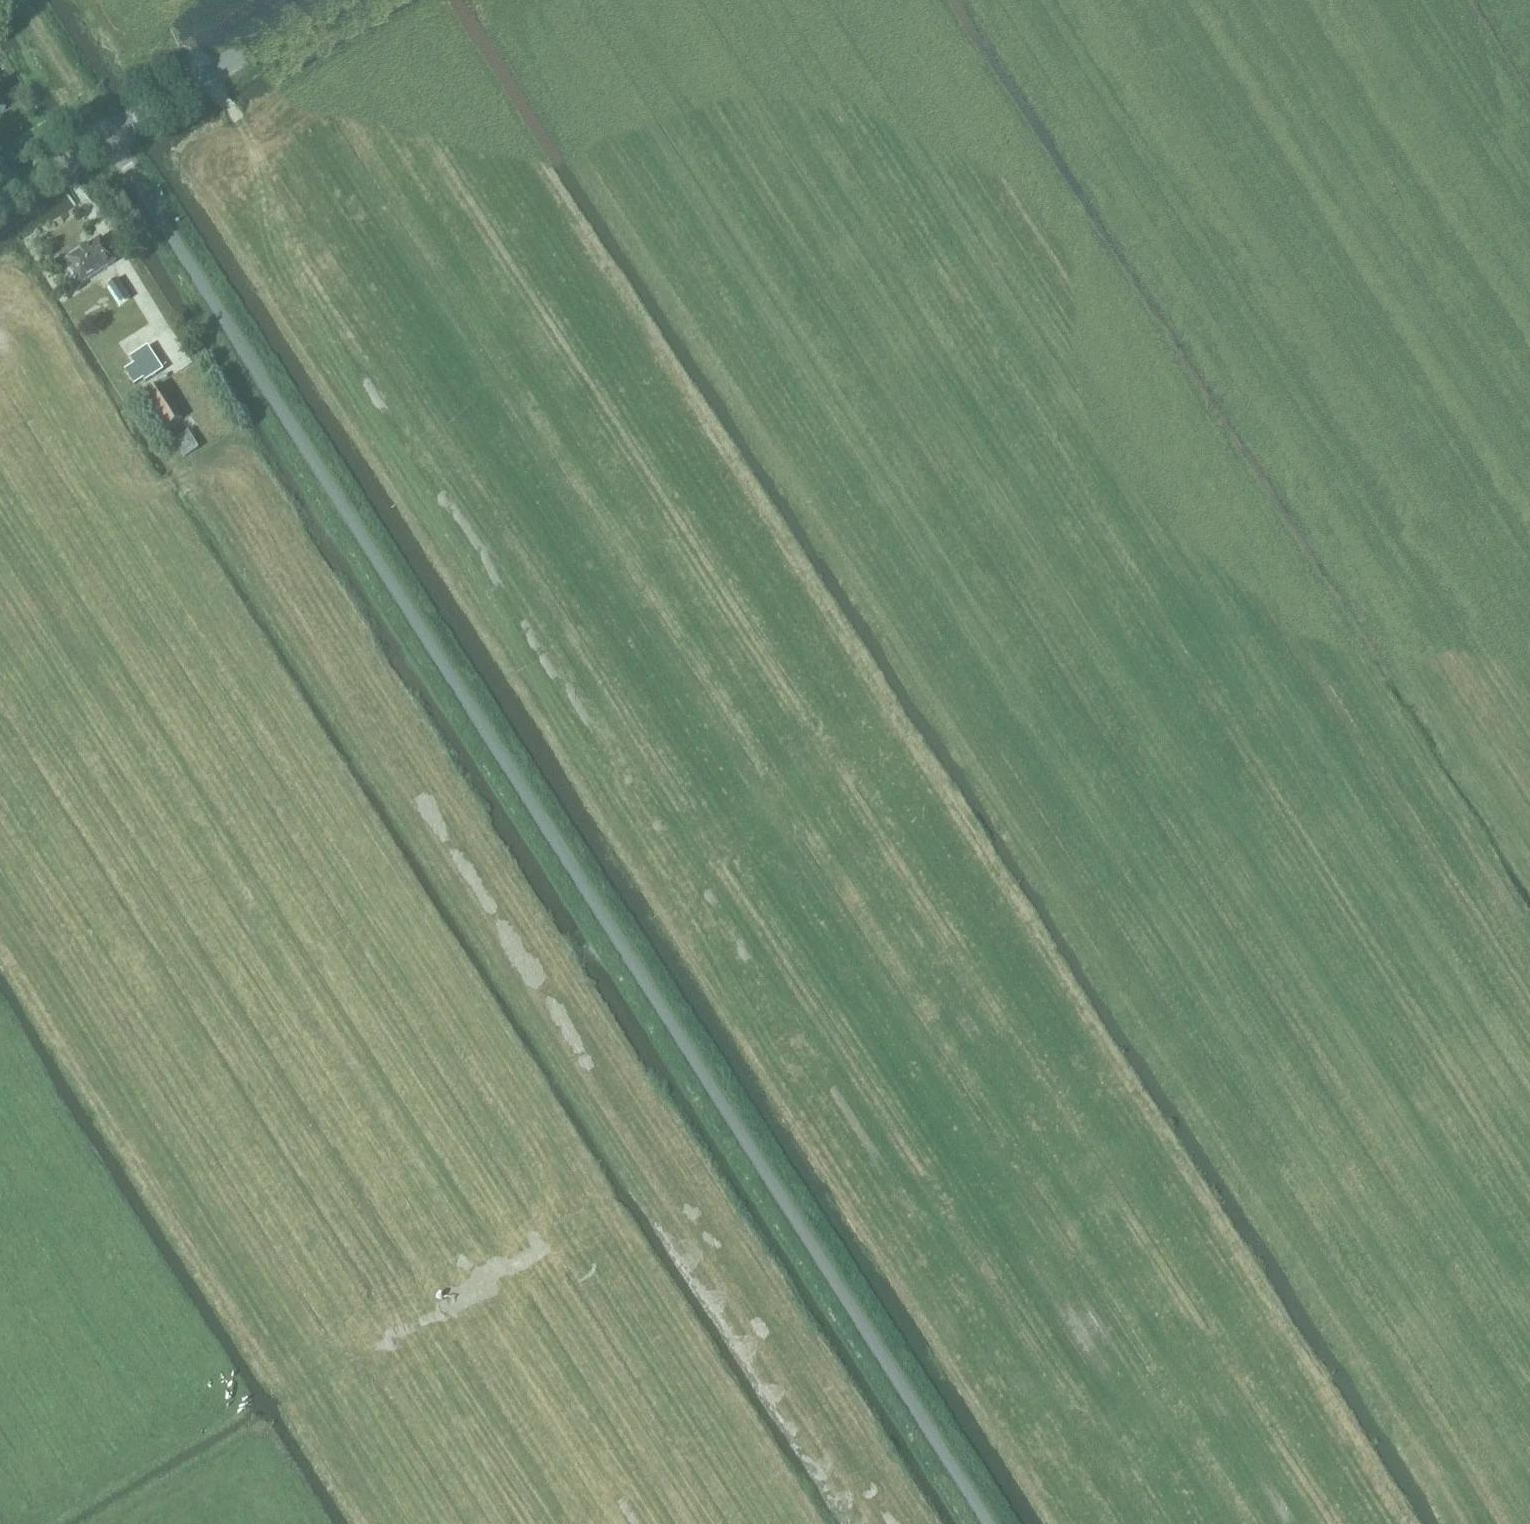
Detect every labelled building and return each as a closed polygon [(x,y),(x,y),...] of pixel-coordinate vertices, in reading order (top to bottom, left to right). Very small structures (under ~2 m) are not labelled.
[(80,285),(115,262),(100,239),(65,262),(80,285)] [(107,286),(120,305),(130,299),(117,279),(107,286)] [(133,364),(124,370),(134,385),(143,379),(145,383),(163,371),(148,346),(129,358),(133,364)] [(167,430),(182,419),(160,386),(144,395),(167,430)] [(173,441),(184,458),(198,449),(188,432),(173,441)]
